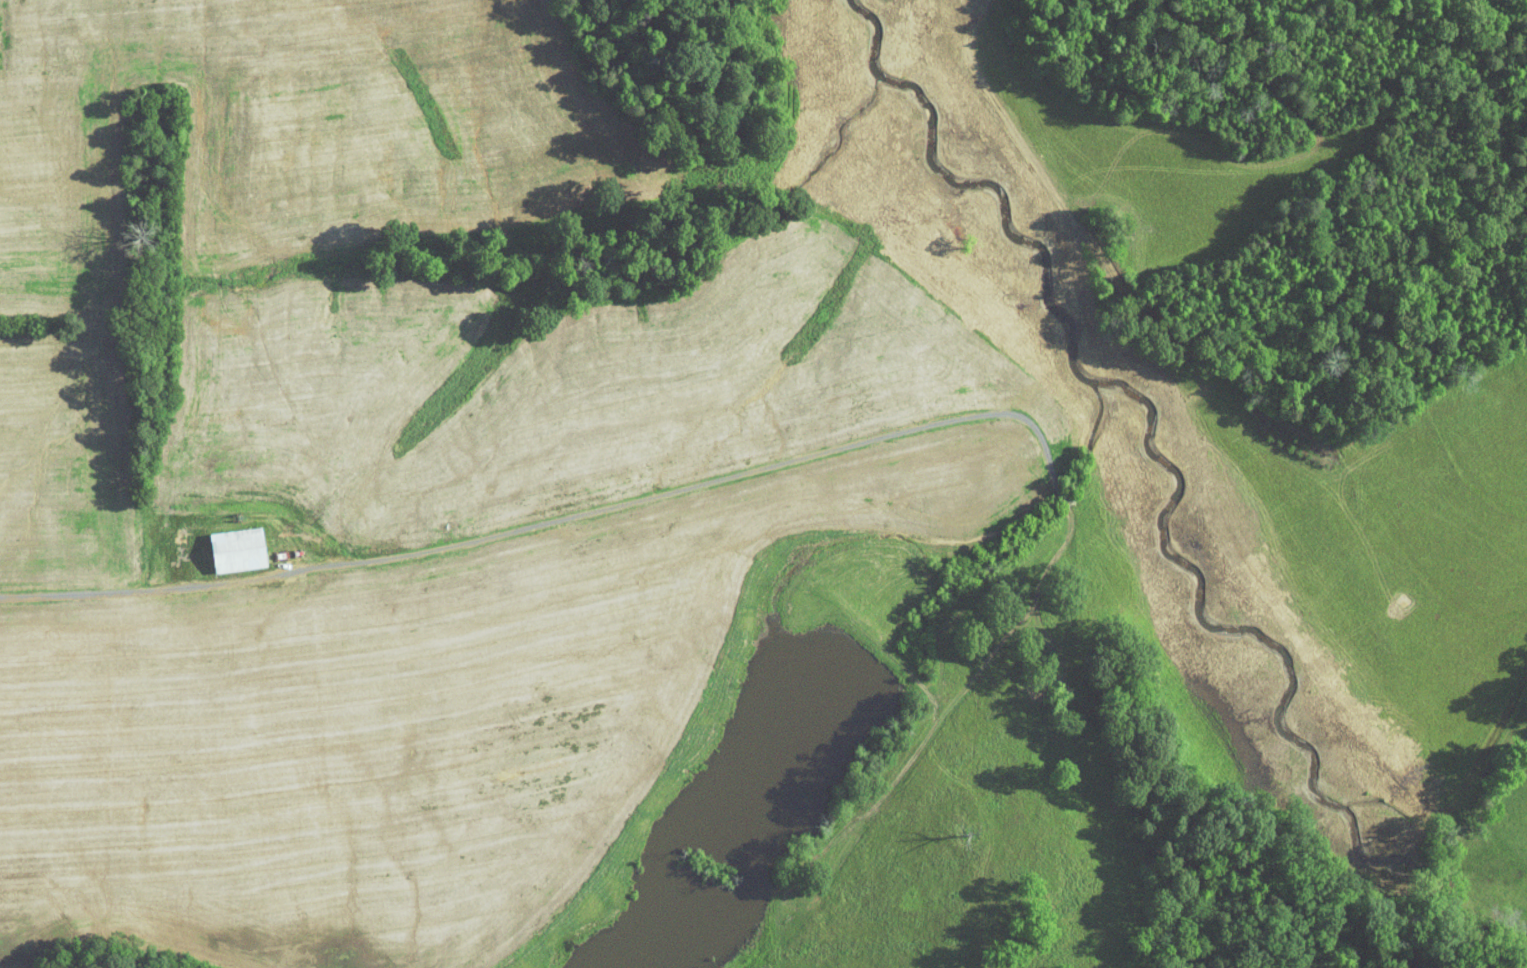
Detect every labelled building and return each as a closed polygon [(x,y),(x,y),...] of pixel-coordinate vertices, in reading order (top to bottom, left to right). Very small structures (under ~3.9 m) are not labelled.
[(201,527),(206,567),(258,561),(253,521),(201,527)]
